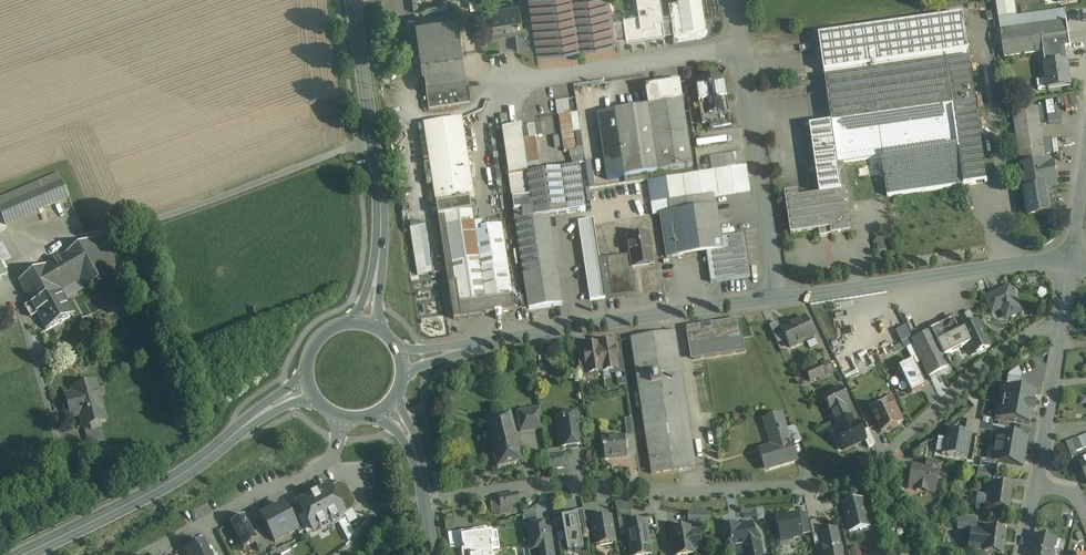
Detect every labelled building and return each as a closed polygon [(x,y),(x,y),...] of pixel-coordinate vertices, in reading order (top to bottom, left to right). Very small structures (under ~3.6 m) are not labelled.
[(540,25),(545,52),(582,47),(574,0),(537,0),(540,25)] [(582,47),(608,43),(604,20),(601,0),(574,0),(582,47)] [(647,13),(623,17),(626,40),(665,34),(665,33),(663,21),(660,0),(645,0),(647,13)] [(682,28),(705,25),(702,0),(678,0),(682,28)] [(999,18),(1017,16),(1014,0),(996,0),(999,18)] [(519,4),(488,9),(492,38),(515,34),(514,29),(522,27),(519,4)] [(456,9),(414,15),(429,111),(471,105),(456,9)] [(999,18),(993,19),(998,59),(1044,52),(1063,49),(1071,48),(1065,9),(1017,16),(999,18)] [(964,15),(820,36),(826,79),(970,58),(964,15)] [(415,19),(408,21),(412,49),(419,48),(415,19)] [(613,19),(604,20),(608,43),(616,41),(613,19)] [(674,19),(663,21),(665,33),(676,32),(674,19)] [(540,25),(532,26),(536,49),(536,54),(545,52),(540,25)] [(522,27),(514,29),(515,34),(518,52),(536,49),(532,26),(522,27)] [(1063,49),(1044,52),(1046,65),(1064,62),(1063,49)] [(970,58),(826,79),(832,124),(838,163),(840,163),(882,157),(959,146),(959,151),(983,147),(970,58)] [(1046,65),(1045,65),(1049,90),(1071,87),(1067,62),(1064,62),(1046,65)] [(719,76),(699,79),(703,101),(722,98),(719,76)] [(672,84),(645,88),(648,106),(682,101),(679,83),(678,83),(678,80),(672,81),(672,84)] [(722,98),(703,101),(705,115),(725,112),(722,98)] [(568,99),(556,101),(557,114),(570,112),(568,99)] [(682,101),(648,106),(658,172),(692,167),(682,101)] [(648,106),(614,111),(624,177),(658,172),(648,106)] [(1039,108),(1013,111),(1021,167),(1047,163),(1039,108)] [(506,125),(514,123),(512,112),(504,114),(506,125)] [(571,113),(559,115),(564,152),(576,150),(571,113)] [(462,119),(424,125),(437,205),(470,200),(474,199),(462,119)] [(541,123),(521,126),(523,138),(536,137),(542,136),(541,123)] [(832,124),(811,127),(820,194),(842,191),(839,170),(841,170),(840,163),(838,163),(832,124)] [(521,126),(502,128),(514,210),(531,208),(530,196),(526,173),(528,173),(523,138),(521,126)] [(523,138),(528,173),(541,171),(536,137),(523,138)] [(959,146),(882,157),(888,197),(988,182),(983,147),(959,151),(959,146)] [(742,152),(736,153),(737,165),(744,164),(742,152)] [(584,156),(571,158),(572,164),(585,162),(584,156)] [(1047,163),(1021,167),(1022,177),(1024,177),(1035,175),(1055,172),(1053,162),(1047,163)] [(746,165),(648,180),(653,214),(660,213),(671,212),(670,203),(750,191),(746,165)] [(579,166),(561,168),(568,213),(586,211),(579,166)] [(528,173),(526,173),(530,196),(531,208),(532,208),(534,218),(548,215),(548,216),(568,213),(561,168),(541,171),(528,173)] [(1055,172),(1035,175),(1037,189),(1048,187),(1048,188),(1057,187),(1055,172)] [(0,199),(0,208),(32,194),(61,182),(58,174),(0,199)] [(1035,175),(1024,177),(1026,190),(1025,191),(1029,217),(1052,214),(1052,213),(1051,213),(1048,198),(1049,198),(1048,188),(1048,187),(1037,189),(1035,175)] [(61,182),(32,194),(39,211),(68,198),(61,182)] [(820,194),(798,197),(797,191),(784,193),(790,234),(820,230),(821,235),(831,233),(831,235),(850,232),(846,204),(848,203),(846,190),(842,191),(820,194)] [(0,208),(0,212),(6,225),(39,211),(32,194),(0,208)] [(437,205),(438,216),(472,211),(470,200),(437,205)] [(716,205),(673,212),(673,211),(671,212),(660,213),(666,258),(706,252),(723,250),(721,238),(716,205)] [(548,215),(534,218),(532,208),(531,208),(514,210),(527,295),(529,308),(529,309),(547,306),(549,308),(562,306),(564,304),(563,299),(561,298),(548,216),(548,215)] [(472,211),(438,216),(446,271),(448,281),(452,306),(512,297),(501,225),(475,229),(472,211)] [(592,213),(580,215),(589,273),(601,271),(600,259),(592,213)] [(425,227),(412,229),(416,259),(430,257),(425,227)] [(649,234),(627,237),(630,255),(632,269),(654,265),(649,234)] [(744,234),(721,238),(723,250),(706,252),(711,283),(750,277),(744,234)] [(884,237),(876,238),(878,252),(886,251),(884,237)] [(0,240),(0,265),(0,266),(5,263),(11,259),(0,240)] [(91,240),(46,266),(63,294),(66,292),(65,289),(80,280),(86,290),(111,275),(91,240)] [(630,255),(600,259),(601,271),(605,298),(636,293),(632,269),(630,255)] [(430,257),(416,259),(419,275),(432,273),(430,257)] [(63,294),(46,266),(19,282),(31,304),(37,315),(47,331),(75,314),(63,294)] [(432,273),(419,275),(420,280),(423,279),(424,284),(448,281),(446,271),(432,273)] [(589,273),(586,273),(590,300),(605,298),(601,271),(589,273)] [(1009,286),(984,298),(992,314),(1003,308),(1008,319),(1021,312),(1009,286)] [(527,295),(520,296),(522,309),(529,308),(527,295)] [(512,297),(452,306),(454,320),(514,311),(512,297)] [(37,315),(31,304),(26,308),(31,318),(37,315)] [(805,318),(781,330),(783,334),(790,348),(814,337),(805,318)] [(953,318),(930,329),(931,332),(932,332),(937,343),(956,333),(954,331),(958,329),(953,318)] [(956,333),(937,343),(942,352),(959,343),(961,348),(962,347),(961,346),(966,344),(971,356),(990,346),(978,322),(959,331),(960,332),(956,333)] [(777,323),(769,326),(775,338),(783,334),(781,330),(780,330),(777,323)] [(736,324),(696,331),(695,329),(687,330),(686,330),(689,346),(692,346),(738,339),(738,338),(736,324)] [(675,332),(631,338),(635,366),(679,360),(675,332)] [(931,332),(912,341),(914,345),(922,362),(929,376),(949,366),(942,352),(937,343),(932,332),(931,332)] [(738,339),(692,346),(694,360),(745,352),(743,337),(738,338),(738,339)] [(808,340),(811,348),(818,345),(816,338),(808,340)] [(613,342),(598,345),(603,372),(617,370),(617,369),(615,354),(613,342)] [(603,372),(598,345),(584,347),(585,359),(587,371),(588,374),(603,372)] [(913,361),(915,365),(922,362),(914,345),(906,348),(912,361),(913,361)] [(622,353),(615,354),(617,369),(624,368),(622,353)] [(585,359),(578,360),(580,372),(587,371),(585,359)] [(912,361),(899,368),(911,395),(926,387),(915,365),(913,361),(912,361)] [(821,365),(805,372),(810,382),(825,375),(821,365)] [(1019,367),(1010,373),(1008,375),(1007,381),(1020,384),(1022,374),(1019,367)] [(681,370),(637,377),(651,475),(696,468),(681,370)] [(95,382),(82,385),(83,391),(65,396),(71,417),(80,414),(84,427),(88,426),(100,422),(106,421),(95,382)] [(841,387),(823,396),(835,422),(851,415),(846,405),(849,404),(841,387)] [(1036,393),(1018,390),(1005,388),(1007,389),(1005,396),(1003,396),(1001,411),(1003,411),(1001,419),(999,418),(999,419),(1030,424),(1036,393)] [(886,399),(869,407),(872,413),(889,405),(886,399)] [(900,416),(894,403),(889,405),(895,419),(900,416)] [(872,413),(881,432),(898,424),(895,419),(889,405),(872,413)] [(540,408),(518,412),(521,432),(543,429),(540,408)] [(578,413),(561,416),(562,426),(560,429),(558,429),(561,449),(567,448),(567,446),(576,444),(577,446),(583,445),(582,439),(584,436),(581,433),(578,413)] [(508,416),(487,421),(486,421),(485,421),(485,423),(486,423),(491,445),(492,445),(515,439),(516,439),(510,417),(510,416),(510,415),(508,415),(508,416)] [(781,415),(767,419),(773,437),(770,438),(772,446),(769,447),(769,450),(760,452),(764,463),(766,462),(769,470),(796,461),(791,444),(787,429),(786,429),(781,415)] [(851,415),(835,422),(839,430),(835,432),(843,450),(865,440),(866,440),(862,431),(858,422),(855,423),(851,415)] [(632,418),(624,419),(627,437),(634,436),(632,418)] [(100,422),(88,426),(90,433),(102,430),(100,422)] [(802,441),(795,426),(787,429),(791,444),(802,441)] [(957,427),(954,449),(952,457),(970,459),(974,430),(957,427)] [(875,444),(868,429),(862,431),(866,440),(865,440),(868,447),(875,444)] [(90,433),(86,434),(90,449),(106,444),(102,430),(90,433)] [(1028,438),(998,432),(996,447),(1025,452),(1027,441),(1028,438)] [(624,437),(601,440),(603,449),(602,449),(603,450),(604,450),(605,459),(627,456),(624,437)] [(1078,438),(1072,440),(1077,451),(1083,449),(1078,438)] [(515,439),(492,445),(498,469),(521,463),(515,439)] [(943,455),(952,457),(954,449),(944,447),(943,455)] [(1025,452),(996,447),(993,461),(1023,466),(1025,452)] [(566,454),(548,456),(550,470),(568,467),(566,454)] [(946,462),(927,459),(926,468),(938,469),(938,474),(944,475),(946,462)] [(926,468),(912,466),(911,477),(913,477),(912,488),(916,488),(916,490),(927,492),(927,490),(935,491),(938,474),(938,469),(926,468)] [(990,469),(979,467),(977,479),(988,481),(990,469)] [(1012,486),(993,483),(991,496),(990,506),(1009,509),(1012,486)] [(344,516),(329,487),(298,504),(313,533),(344,516)] [(515,494),(499,497),(501,509),(517,506),(516,501),(519,501),(519,499),(516,499),(515,494)] [(991,496),(977,494),(976,504),(990,506),(991,496)] [(861,500),(843,504),(850,531),(868,526),(861,500)] [(594,504),(583,506),(584,513),(595,511),(594,504)] [(297,531),(284,507),(261,519),(274,543),(297,531)] [(630,511),(617,509),(618,520),(625,519),(631,518),(630,511)] [(756,509),(743,512),(744,519),(757,517),(756,509)] [(583,510),(576,511),(576,515),(577,515),(580,530),(586,529),(583,510)] [(595,511),(584,513),(585,521),(592,520),(591,520),(597,519),(596,510),(595,511)] [(535,511),(523,513),(525,520),(536,518),(535,511)] [(576,515),(562,517),(562,513),(553,515),(554,524),(562,523),(568,553),(574,551),(574,553),(577,552),(577,551),(583,550),(580,530),(577,515),(576,515)] [(709,513),(690,513),(689,523),(709,523),(709,513)] [(797,514),(776,518),(780,540),(801,535),(801,534),(799,526),(797,515),(797,514)] [(806,514),(797,515),(799,526),(808,524),(806,514)] [(977,518),(959,515),(957,529),(975,531),(977,518)] [(597,519),(591,520),(592,520),(596,546),(615,542),(611,516),(597,519)] [(657,516),(645,518),(645,520),(650,519),(652,531),(659,530),(657,516)] [(245,517),(230,525),(231,525),(244,549),(243,549),(244,550),(255,544),(258,542),(253,533),(245,518),(245,517)] [(536,518),(525,520),(526,527),(527,527),(527,526),(538,524),(537,518),(536,518)] [(625,519),(618,520),(621,534),(627,533),(625,524),(626,524),(625,519)] [(625,524),(627,533),(631,554),(648,554),(652,554),(649,538),(653,537),(652,531),(650,519),(645,520),(626,524),(625,524)] [(820,520),(810,522),(813,539),(820,538),(819,533),(822,533),(820,520)] [(538,524),(527,526),(527,527),(529,534),(544,531),(543,523),(538,524)] [(719,532),(719,531),(718,531),(721,546),(725,545),(723,554),(729,554),(732,554),(733,548),(743,546),(745,554),(760,554),(759,548),(756,549),(751,524),(751,525),(719,532)] [(808,524),(799,526),(801,534),(810,533),(808,524)] [(1006,530),(982,527),(981,528),(986,528),(984,538),(974,537),(972,549),(983,551),(1003,554),(1006,530)] [(670,532),(674,554),(684,554),(695,553),(695,551),(693,541),(691,528),(670,532)] [(269,547),(260,529),(253,533),(258,542),(255,544),(260,552),(269,547)] [(819,533),(820,538),(823,554),(842,554),(836,530),(822,533),(819,533)] [(549,531),(544,531),(529,534),(531,550),(540,548),(542,554),(553,554),(549,531)] [(463,554),(483,551),(483,552),(491,550),(492,550),(491,544),(493,543),(492,533),(478,535),(477,532),(470,534),(470,536),(462,537),(461,538),(463,548),(463,554)] [(461,538),(462,537),(461,533),(448,535),(450,550),(463,548),(461,538)] [(1039,536),(1034,554),(1053,554),(1055,549),(1057,540),(1039,536)] [(1063,542),(1057,540),(1055,549),(1061,550),(1063,542)] [(202,543),(187,551),(189,554),(209,554),(202,543)] [(282,548),(285,554),(291,551),(287,545),(282,548)] [(858,546),(852,548),(854,554),(860,554),(858,546)]
